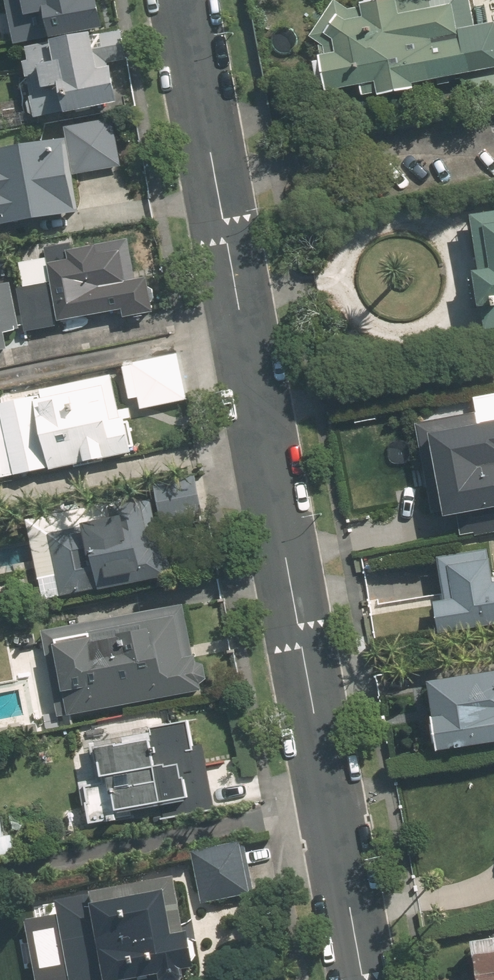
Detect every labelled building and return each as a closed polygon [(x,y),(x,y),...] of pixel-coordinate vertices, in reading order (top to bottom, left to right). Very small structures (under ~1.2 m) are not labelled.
[(29,40),(123,21),(119,0),(21,0),(29,40)] [(336,0),(333,0),(308,37),(319,44),(321,54),(312,56),(319,92),(359,85),(361,94),(460,75),(466,105),(493,100),(493,37),(481,39),(478,26),(457,30),(451,0),(365,0),(365,4),(347,8),(336,0)] [(34,56),(45,113),(131,97),(124,57),(132,55),(126,24),(37,41),(40,55),(34,56)] [(102,216),(88,125),(0,139),(0,232),(102,216)] [(471,213),(479,270),(474,271),(482,331),(493,329),(493,210),(471,213)] [(56,258),(66,317),(131,306),(133,313),(162,308),(156,273),(142,276),(135,235),(75,245),(77,254),(56,258)] [(5,279),(0,280),(0,350),(17,347),(5,279)] [(22,285),(29,329),(65,323),(58,279),(22,285)] [(183,346),(127,358),(138,405),(193,393),(183,346)] [(8,474),(143,447),(136,411),(129,412),(120,369),(48,384),(49,390),(0,400),(0,433),(8,474)] [(478,423),(476,413),(417,423),(432,512),(443,510),(443,515),(456,513),(460,534),(493,529),(493,420),(478,423)] [(161,481),(168,520),(210,512),(203,473),(161,481)] [(32,516),(47,596),(180,572),(175,541),(168,542),(159,492),(32,516)] [(438,634),(493,624),(493,575),(493,576),(488,546),(437,555),(444,599),(433,601),(438,634)] [(191,599),(49,625),(65,713),(211,687),(210,680),(216,674),(214,659),(206,656),(205,650),(201,651),(191,599)] [(436,749),(493,740),(493,670),(425,681),(436,749)] [(199,792),(202,791),(205,788),(206,786),(206,783),(204,769),(202,766),(200,764),(197,763),(194,764),(193,754),(204,752),(207,749),(208,746),(208,744),(205,724),(202,722),(199,721),(180,724),(179,718),(159,722),(157,711),(96,722),(106,778),(88,781),(95,820),(143,812),(142,802),(167,798),(170,816),(202,810),(199,792)] [(25,848),(22,830),(9,832),(6,815),(0,816),(0,852),(25,848)] [(196,851),(207,902),(256,893),(246,841),(196,851)] [(192,873),(64,897),(67,912),(34,919),(45,979),(49,979),(78,975),(79,979),(122,979),(209,964),(192,873)] [(471,936),(477,979),(493,979),(493,933),(471,936)]
